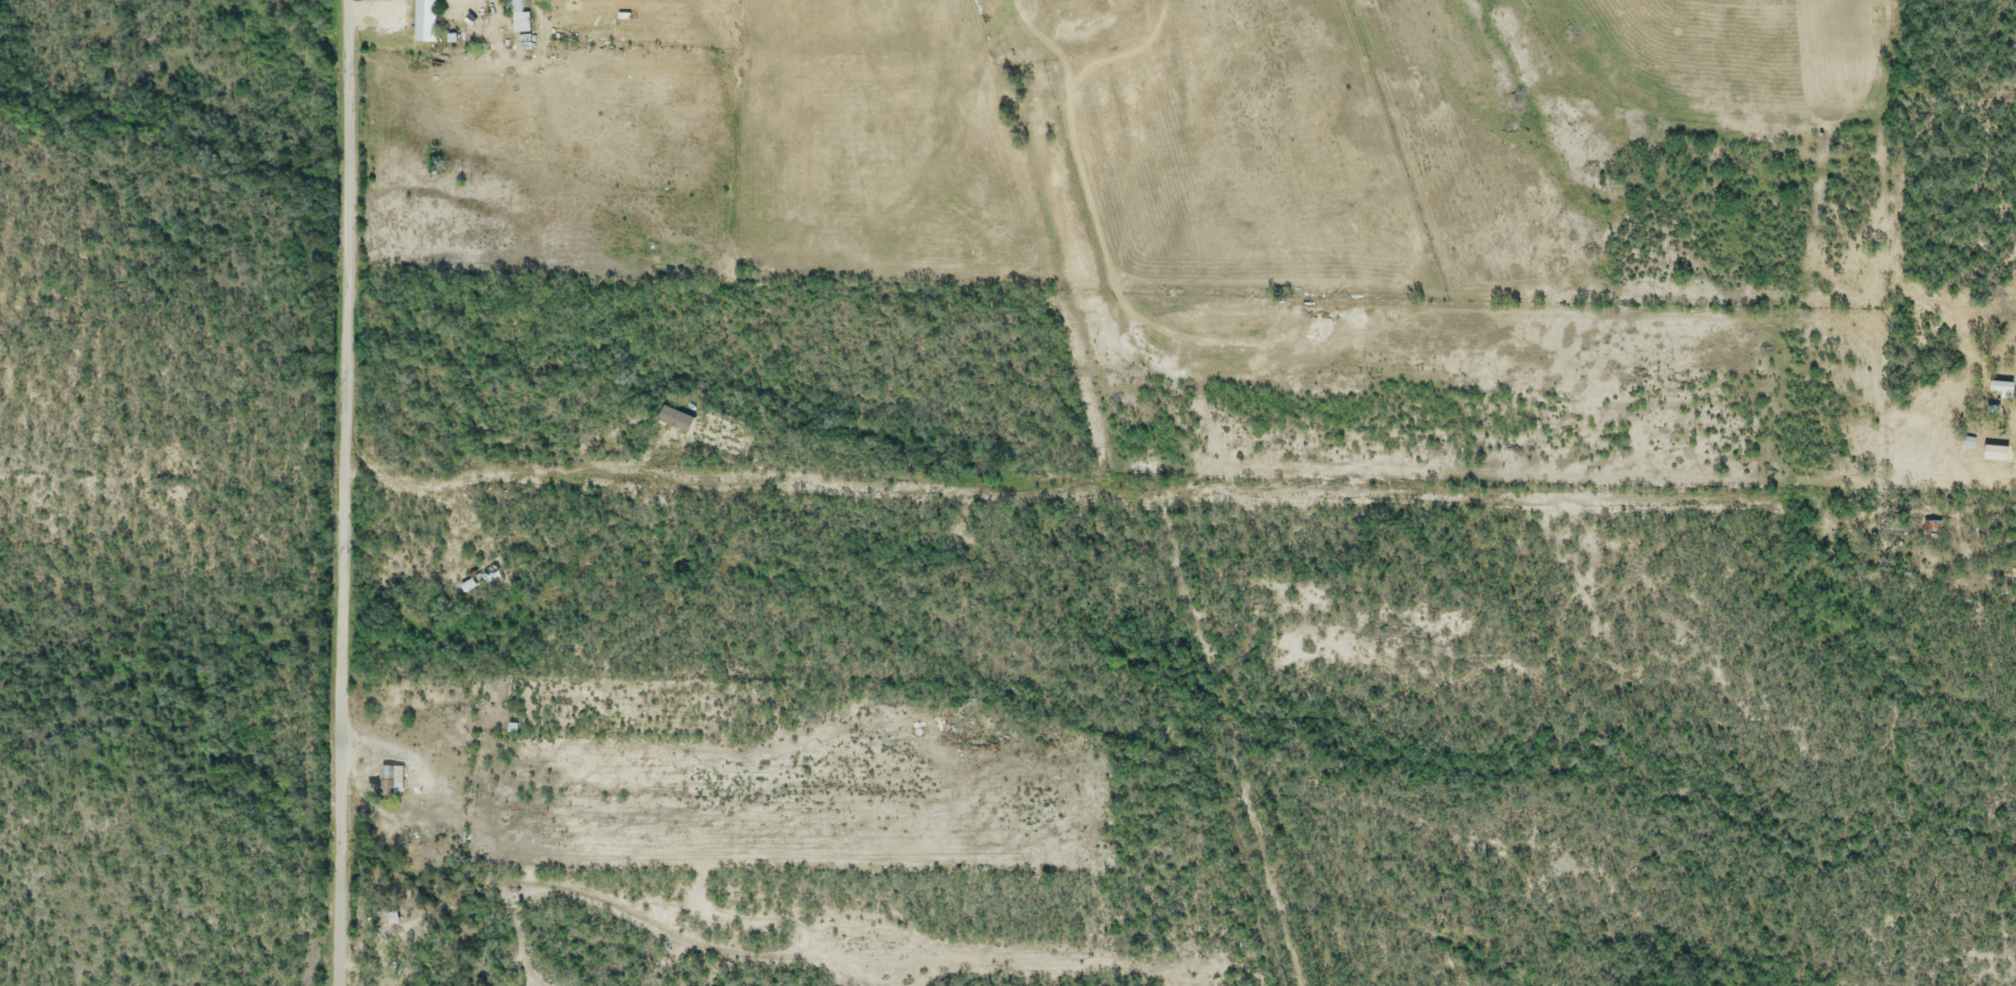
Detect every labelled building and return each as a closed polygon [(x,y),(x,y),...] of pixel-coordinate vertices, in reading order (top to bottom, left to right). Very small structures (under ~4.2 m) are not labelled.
[(522,15),(522,0),(510,0),(511,35),(528,35),(528,15),(522,15)] [(434,44),(434,1),(413,1),(413,44),(434,44)] [(1989,383),(1989,401),(2012,401),(2012,383),(1989,383)] [(402,768),(381,768),(381,799),(401,799),(402,768)]
